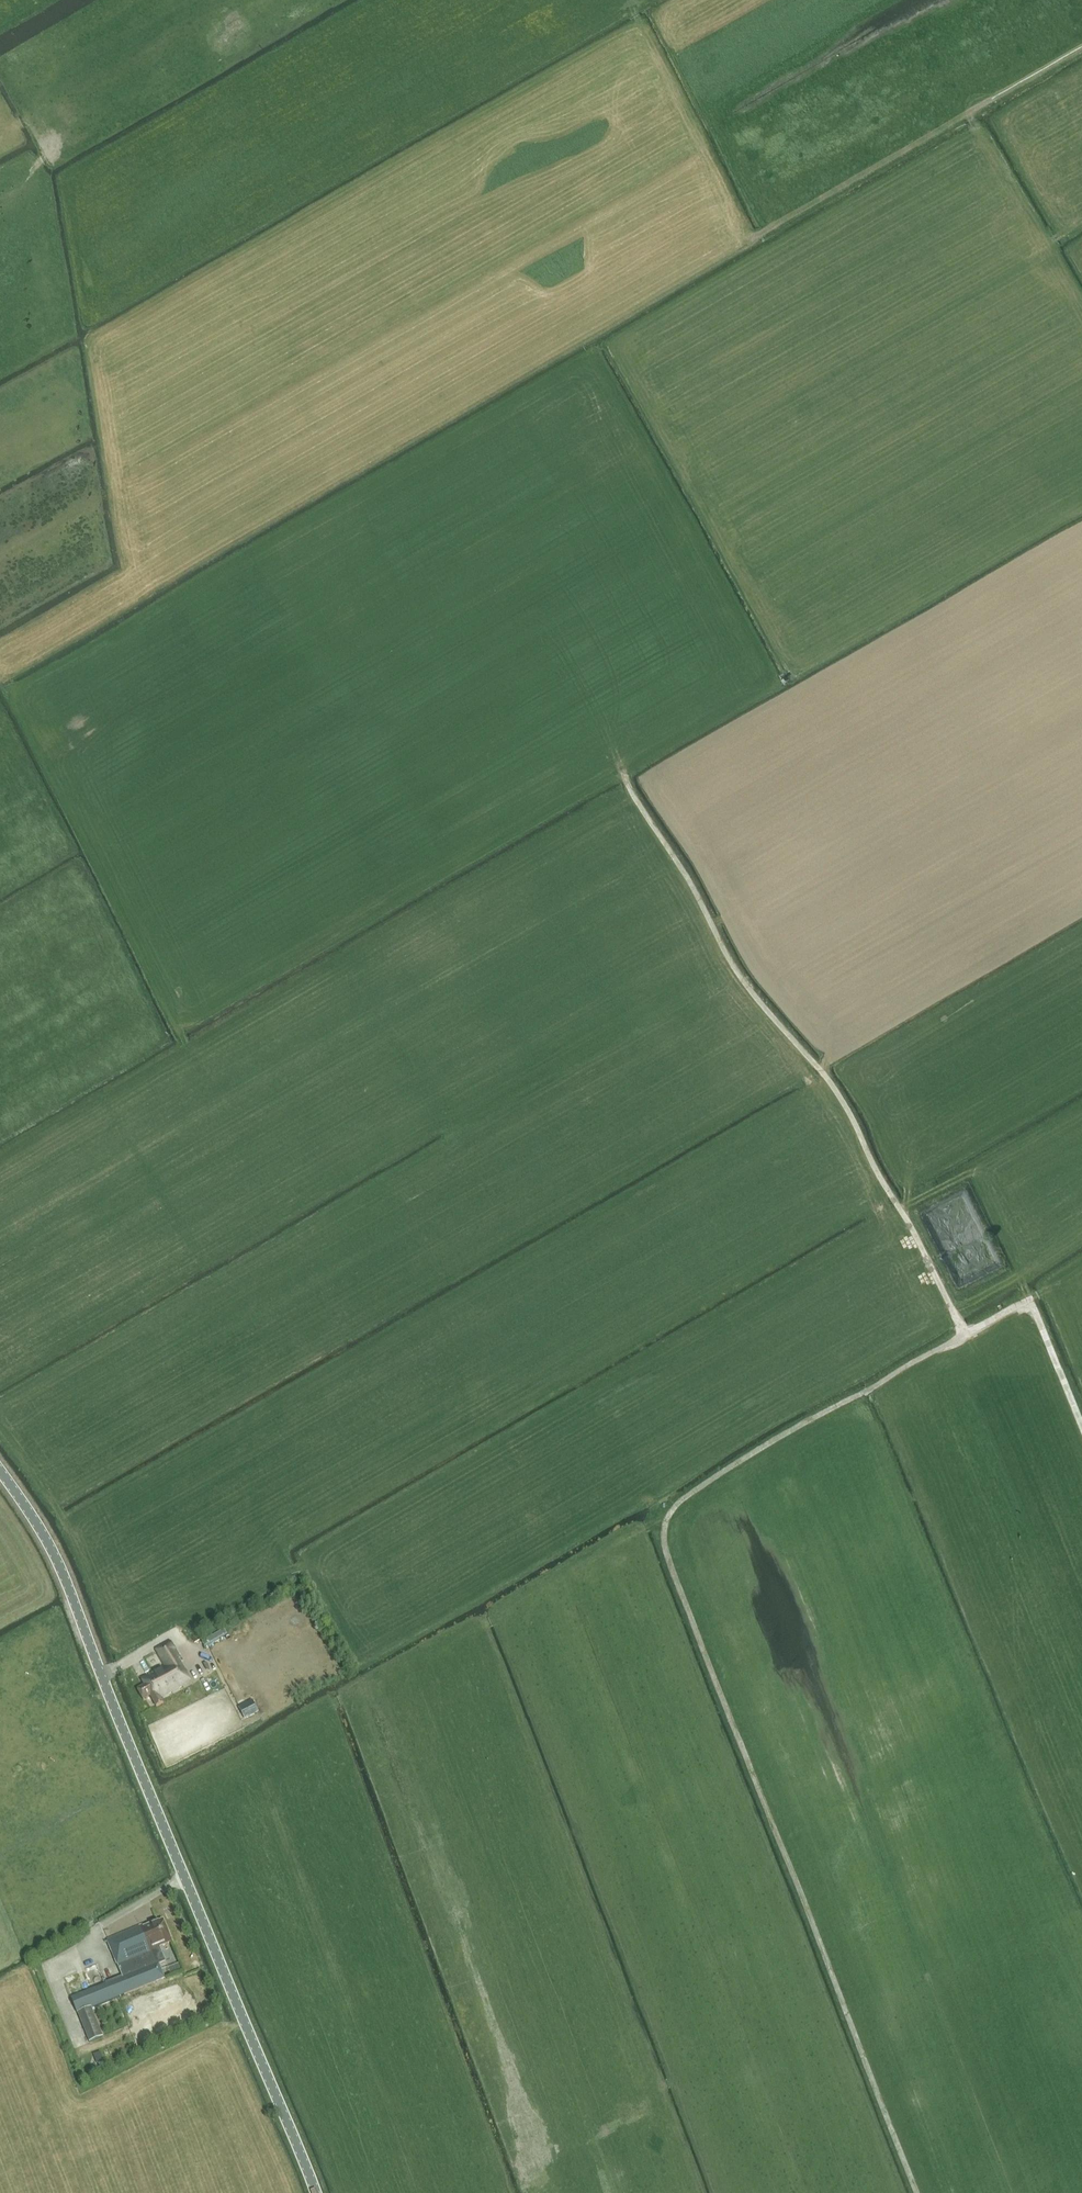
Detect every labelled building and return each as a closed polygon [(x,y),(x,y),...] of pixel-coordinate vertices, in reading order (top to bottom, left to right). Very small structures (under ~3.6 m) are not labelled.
[(191,1636),(199,1631),(194,1624),(186,1629),(191,1636)] [(162,1699),(191,1683),(178,1659),(180,1658),(170,1642),(156,1649),(165,1666),(165,1667),(142,1678),(146,1685),(138,1689),(144,1700),(151,1696),(157,1707),(164,1703),(162,1699)] [(259,1712),(253,1700),(239,1708),(245,1720),(259,1712)] [(144,1927),(143,1924),(107,1939),(123,1977),(84,1992),(84,1993),(72,1998),(89,2042),(103,2037),(92,2008),(165,1978),(159,1965),(166,1962),(160,1947),(172,1942),(163,1920),(158,1922),(157,1919),(150,1922),(151,1924),(144,1927)] [(94,2055),(97,2064),(104,2062),(101,2052),(94,2055)]
